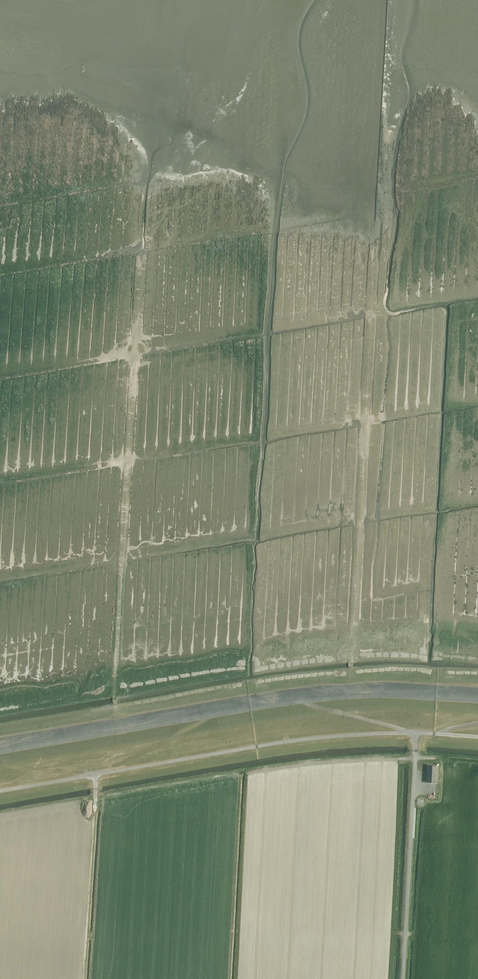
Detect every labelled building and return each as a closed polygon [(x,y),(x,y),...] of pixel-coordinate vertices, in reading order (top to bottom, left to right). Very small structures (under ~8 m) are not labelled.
[(427,765),(426,782),(437,783),(438,766),(427,765)]
